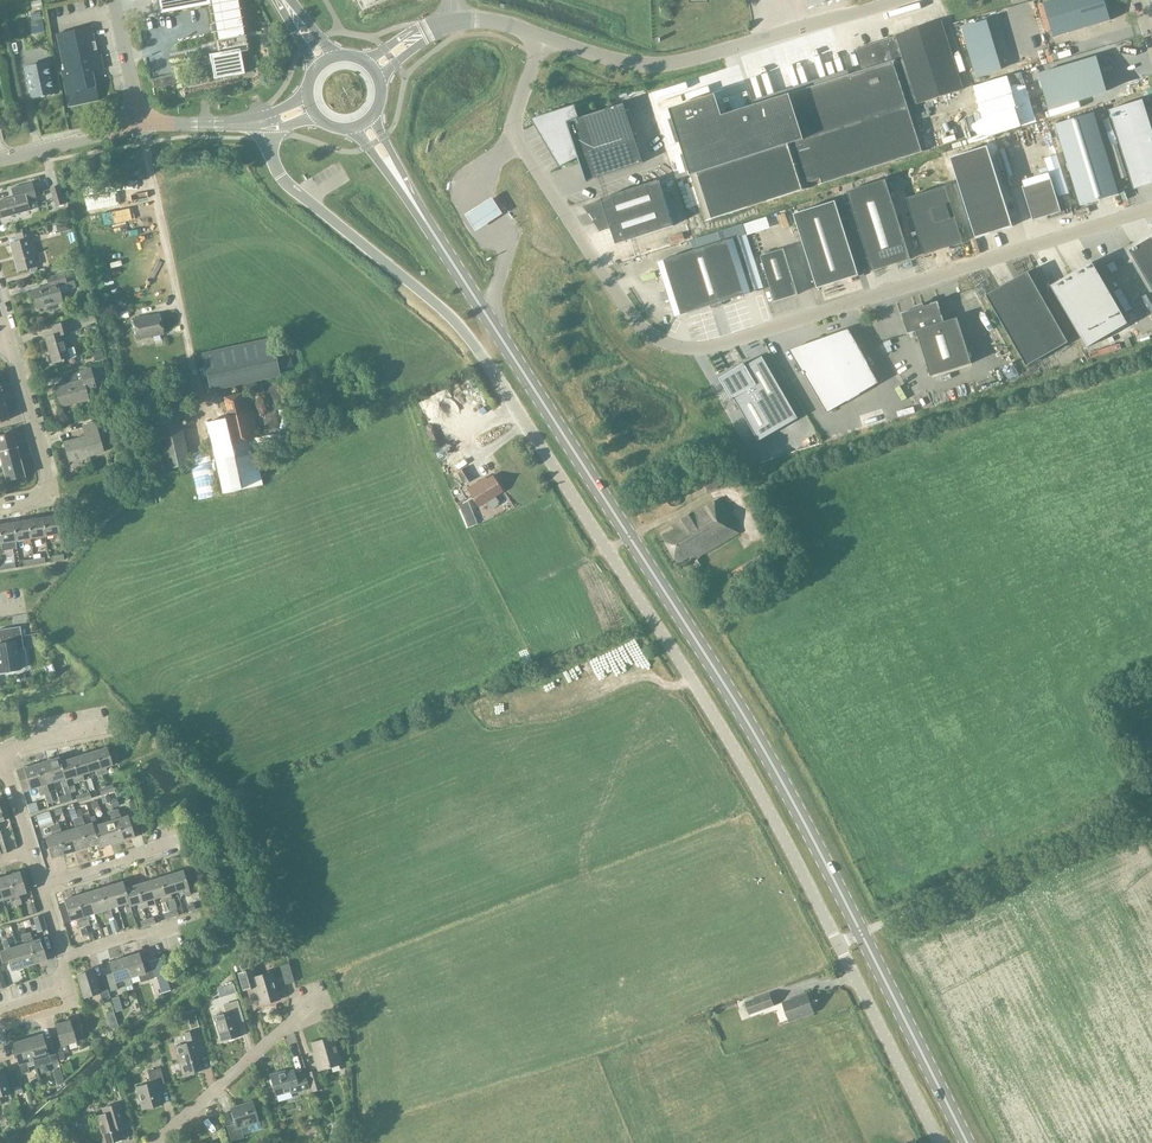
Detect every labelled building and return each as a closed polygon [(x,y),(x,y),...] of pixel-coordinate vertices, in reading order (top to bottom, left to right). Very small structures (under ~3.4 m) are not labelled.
[(159,15),(210,5),(213,24),(215,33),(219,53),(239,50),(247,49),(238,0),(156,0),(159,15)] [(1054,38),(1111,21),(1105,0),(1054,0),(1043,3),(1054,38)] [(38,12),(29,14),(30,20),(40,18),(38,12)] [(30,22),(32,35),(45,32),(42,20),(30,22)] [(715,95),(669,109),(691,176),(706,222),(809,188),(808,186),(818,183),(818,185),(922,152),(908,107),(963,89),(941,21),(897,36),(897,37),(856,50),(863,71),(850,76),(848,72),(801,88),(801,91),(789,95),(790,95),(722,116),(715,95)] [(963,28),(977,77),(1001,70),(986,21),(963,28)] [(65,72),(60,73),(68,107),(99,101),(92,71),(104,69),(101,54),(98,55),(91,27),(56,34),(65,72)] [(219,53),(209,55),(210,58),(211,64),(214,79),(234,75),(244,74),(241,61),(239,50),(219,53)] [(1036,75),(1046,107),(1111,88),(1101,54),(1036,75)] [(48,68),(47,63),(26,67),(28,79),(27,79),(32,98),(53,93),(48,68)] [(1151,184),(1151,129),(1143,100),(1108,111),(1133,190),(1151,184)] [(537,119),(536,120),(562,164),(563,164),(563,163),(579,158),(586,182),(587,182),(587,181),(643,163),(623,104),(579,118),(576,108),(537,120),(537,119)] [(1055,125),(1080,206),(1119,194),(1094,113),(1055,125)] [(951,159),(976,238),(1012,227),(987,147),(951,159)] [(135,172),(136,179),(81,188),(84,206),(147,196),(143,171),(135,172)] [(885,179),(846,191),(872,271),(911,258),(885,179)] [(1018,179),(1010,181),(1013,191),(1021,189),(1018,179)] [(1033,220),(1048,215),(1049,219),(1065,214),(1060,198),(1056,199),(1050,179),(1023,188),(1033,220)] [(584,207),(601,232),(611,229),(616,245),(673,226),(658,180),(601,199),(602,201),(584,207)] [(16,196),(0,201),(0,213),(2,219),(30,211),(26,194),(34,192),(32,183),(14,188),(16,196)] [(50,188),(55,207),(64,205),(59,185),(50,188)] [(907,199),(924,255),(963,243),(945,186),(907,199)] [(492,197),(464,215),(475,232),(503,214),(492,197)] [(835,201),(794,214),(818,288),(859,275),(835,201)] [(16,235),(18,242),(11,244),(18,271),(36,266),(29,239),(33,238),(31,231),(16,235)] [(981,247),(995,243),(993,235),(979,239),(981,247)] [(740,236),(658,262),(675,317),(757,291),(740,236)] [(1151,291),(1151,237),(1129,251),(1151,291)] [(775,302),(798,295),(784,249),(760,256),(775,302)] [(1128,324),(1092,262),(1051,286),(1087,348),(1128,324)] [(82,266),(73,268),(76,277),(84,275),(82,266)] [(641,273),(642,279),(653,277),(652,271),(641,273)] [(1067,341),(1028,272),(986,295),(1026,365),(1067,341)] [(47,279),(49,286),(31,290),(37,309),(62,301),(58,286),(67,283),(64,274),(47,279)] [(972,364),(957,318),(944,322),(937,302),(922,307),(921,305),(916,307),(917,309),(901,314),(907,334),(916,331),(931,377),(972,364)] [(144,316),(133,319),(138,339),(163,334),(159,314),(144,317),(144,316)] [(65,334),(72,332),(69,321),(53,326),(55,335),(46,338),(50,354),(48,355),(47,357),(48,362),(50,364),(53,363),(53,364),(76,357),(73,348),(67,350),(66,343),(68,343),(65,334)] [(827,412),(878,383),(848,329),(790,350),(827,412)] [(1129,343),(1144,339),(1142,331),(1127,335),(1129,343)] [(201,354),(209,389),(279,374),(272,338),(201,354)] [(744,364),(719,378),(731,399),(733,398),(759,442),(798,419),(762,357),(745,367),(744,364)] [(198,378),(204,376),(202,365),(196,366),(198,378)] [(61,407),(89,399),(86,390),(96,387),(90,368),(62,376),(65,385),(55,388),(61,407)] [(902,385),(897,388),(904,402),(909,400),(902,385)] [(280,433),(258,437),(247,392),(224,397),(234,443),(209,448),(212,462),(283,447),(280,433)] [(428,395),(415,401),(420,412),(433,407),(428,395)] [(0,406),(0,422),(9,420),(5,405),(0,406)] [(181,422),(178,408),(178,407),(155,413),(165,458),(167,469),(191,464),(188,453),(181,422)] [(64,443),(67,450),(70,461),(103,452),(95,423),(83,426),(86,437),(64,443)] [(17,448),(12,433),(0,437),(0,453),(17,448)] [(3,467),(21,462),(17,448),(0,453),(0,457),(3,467)] [(25,477),(21,462),(3,467),(7,482),(25,477)] [(465,468),(456,473),(464,485),(466,483),(472,480),(473,479),(465,468)] [(493,477),(486,481),(485,478),(474,484),(469,488),(472,494),(479,505),(486,501),(489,507),(493,508),(497,506),(498,502),(494,496),(502,491),(493,477)] [(662,536),(680,565),(691,558),(693,560),(739,532),(719,499),(673,527),(674,529),(662,536)] [(473,512),(463,516),(468,527),(477,523),(473,512)] [(57,516),(42,518),(45,536),(60,534),(57,516)] [(27,521),(30,539),(45,536),(42,518),(27,521)] [(24,540),(30,539),(27,521),(13,523),(16,541),(24,540)] [(0,525),(0,538),(1,543),(16,541),(13,523),(0,525)] [(737,580),(754,570),(765,564),(760,556),(750,562),(732,572),(737,580)] [(701,558),(694,561),(697,565),(698,568),(704,564),(701,558)] [(20,626),(0,630),(0,673),(19,670),(16,649),(23,648),(20,626)] [(107,747),(96,751),(103,774),(108,772),(106,767),(113,765),(107,747)] [(96,751),(84,755),(89,772),(96,770),(97,776),(103,774),(96,751)] [(84,755),(72,758),(80,781),(84,780),(82,774),(89,772),(84,755)] [(61,780),(63,789),(65,795),(70,793),(68,787),(66,779),(66,780),(60,762),(61,762),(59,757),(47,761),(54,782),(61,780)] [(72,758),(61,762),(60,762),(66,780),(66,779),(72,778),(74,783),(80,781),(72,758)] [(47,761),(35,765),(45,794),(48,804),(52,803),(47,784),(54,782),(47,761)] [(45,794),(35,765),(16,771),(23,792),(38,787),(40,796),(45,794)] [(113,785),(106,787),(108,793),(115,791),(113,785)] [(106,787),(99,789),(101,796),(108,793),(106,787)] [(89,792),(83,794),(85,801),(92,799),(89,792)] [(76,796),(78,803),(85,801),(83,794),(76,796)] [(92,809),(99,806),(97,800),(90,802),(92,809)] [(118,810),(114,811),(123,841),(135,837),(129,816),(121,818),(118,810)] [(112,821),(105,824),(112,845),(123,841),(114,811),(109,813),(112,821)] [(36,816),(39,826),(52,822),(49,812),(36,816)] [(76,829),(69,831),(76,852),(87,849),(78,819),(77,819),(76,815),(72,816),(73,820),(76,829)] [(83,817),(78,819),(87,849),(98,845),(99,845),(92,824),(85,826),(83,817)] [(91,819),(92,824),(99,845),(98,845),(100,849),(112,845),(105,824),(98,826),(95,817),(91,819)] [(59,825),(55,826),(64,856),(76,852),(69,831),(62,833),(59,825)] [(52,860),(64,856),(55,826),(50,828),(53,836),(46,839),(52,860)] [(184,870),(172,874),(178,892),(184,890),(185,895),(191,893),(184,870)] [(20,872),(8,876),(17,905),(22,904),(19,895),(26,893),(20,872)] [(172,874),(160,877),(167,900),(172,899),(170,894),(178,892),(172,874)] [(0,878),(0,891),(3,900),(10,898),(13,907),(17,905),(8,876),(0,878)] [(160,877),(149,881),(154,899),(161,897),(162,902),(167,900),(160,877)] [(149,881),(137,885),(144,908),(149,906),(147,901),(154,899),(149,881)] [(133,911),(131,906),(125,888),(123,882),(111,885),(118,906),(125,904),(128,913),(133,911)] [(111,885),(100,889),(109,918),(113,917),(111,909),(118,906),(111,885)] [(139,910),(144,908),(137,885),(125,888),(131,906),(137,904),(139,910)] [(100,889),(88,892),(95,914),(101,912),(104,920),(109,918),(100,889)] [(88,892),(77,896),(86,926),(90,924),(87,916),(95,914),(88,892)] [(61,911),(64,923),(78,919),(81,927),(86,926),(77,896),(65,900),(67,909),(61,911)] [(193,904),(186,906),(188,912),(196,910),(193,904)] [(177,909),(171,911),(173,918),(179,916),(177,909)] [(171,911),(163,914),(165,920),(173,918),(171,911)] [(43,915),(34,918),(38,932),(47,929),(43,915)] [(154,917),(148,919),(150,926),(156,924),(154,917)] [(116,919),(110,921),(113,932),(119,930),(116,919)] [(148,919),(140,922),(142,928),(150,926),(148,919)] [(104,929),(106,936),(112,934),(110,927),(104,929)] [(40,939),(33,942),(31,933),(26,934),(35,964),(47,960),(40,939)] [(21,936),(24,944),(17,946),(24,968),(35,964),(26,934),(21,936)] [(12,972),(24,968),(17,946),(10,949),(7,940),(2,941),(4,947),(0,949),(0,956),(2,961),(8,959),(12,972)] [(139,953),(124,958),(130,978),(139,976),(141,982),(154,979),(149,962),(142,964),(139,953)] [(111,992),(118,989),(116,982),(125,980),(127,987),(132,985),(130,978),(124,958),(109,962),(112,973),(106,975),(111,992)] [(280,999),(271,972),(255,977),(252,969),(239,974),(244,990),(254,987),(256,994),(257,993),(261,1005),(280,999)] [(84,998),(100,993),(102,1001),(110,998),(103,976),(96,978),(93,971),(78,976),(84,998)] [(770,993),(744,1002),(749,1015),(774,1005),(770,993)] [(783,1003),(790,1021),(814,1012),(807,994),(783,1003)] [(243,1017),(238,1000),(223,1005),(226,1014),(215,1018),(222,1040),(240,1035),(235,1020),(243,1017)] [(52,1043),(57,1060),(58,1061),(65,1059),(63,1054),(69,1053),(66,1045),(76,1042),(70,1021),(55,1025),(59,1041),(52,1043)] [(197,1030),(185,1034),(187,1044),(175,1047),(183,1075),(201,1070),(196,1053),(203,1050),(197,1030)] [(43,1035),(27,1040),(34,1060),(36,1069),(58,1062),(58,1061),(57,1060),(52,1043),(46,1045),(43,1035)] [(341,1064),(333,1037),(312,1043),(316,1058),(315,1058),(319,1070),(341,1064)] [(26,1063),(34,1060),(27,1040),(13,1044),(22,1075),(29,1072),(26,1063)] [(165,1083),(160,1068),(147,1071),(151,1083),(138,1087),(144,1109),(162,1104),(156,1086),(165,1083)] [(9,1071),(14,1089),(15,1094),(22,1093),(21,1087),(16,1069),(9,1071)] [(63,1079),(60,1069),(53,1071),(56,1081),(63,1079)] [(306,1073),(307,1074),(311,1088),(312,1092),(322,1089),(316,1070),(306,1073)] [(311,1088),(307,1074),(304,1075),(304,1074),(295,1077),(293,1071),(282,1074),(282,1072),(270,1075),(276,1096),(291,1091),(291,1094),(308,1089),(311,1088)] [(10,1093),(3,1072),(0,1073),(0,1096),(10,1093)] [(253,1103),(231,1110),(235,1124),(227,1126),(231,1142),(244,1138),(241,1126),(258,1121),(253,1103)] [(120,1104),(103,1109),(105,1114),(96,1117),(104,1142),(108,1142),(123,1139),(118,1124),(125,1122),(120,1104)]
